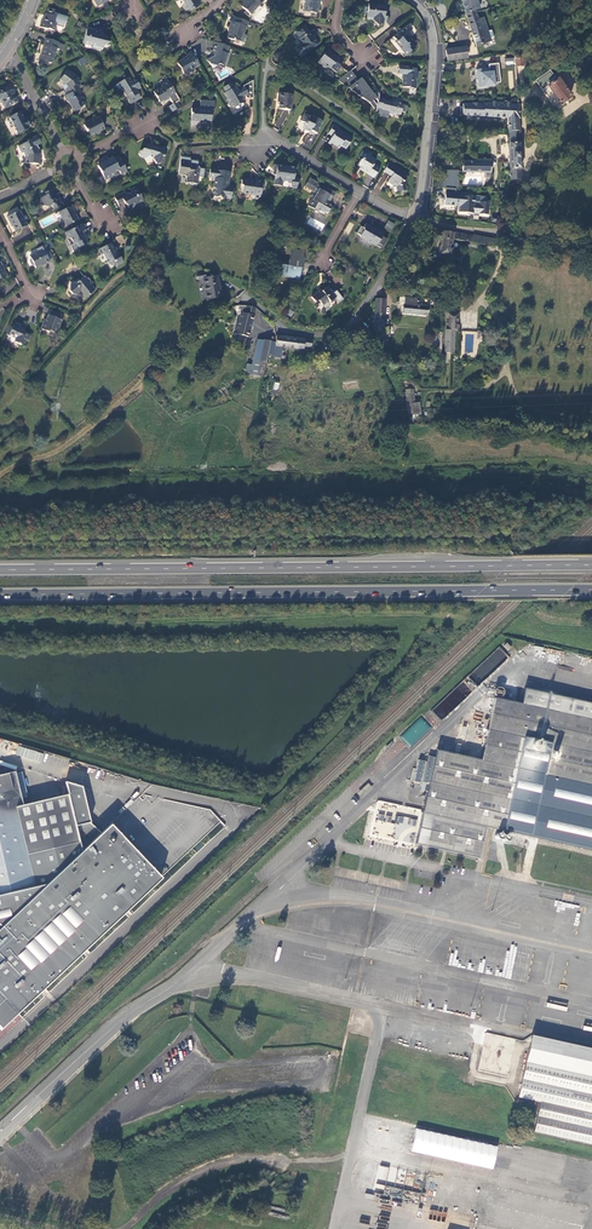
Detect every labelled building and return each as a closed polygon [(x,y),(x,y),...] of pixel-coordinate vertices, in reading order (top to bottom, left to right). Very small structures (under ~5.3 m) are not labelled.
[(184,3),(183,6),(185,11),(190,8),(190,9),(201,3),(199,0),(182,0),(184,3)] [(242,6),(251,14),(261,2),(262,2),(264,0),(246,0),(242,6)] [(302,11),(314,14),(317,0),(304,0),(302,11)] [(465,14),(475,10),(476,11),(479,10),(476,1),(476,0),(460,0),(465,14)] [(384,11),(385,5),(368,4),(367,18),(373,18),(373,20),(378,26),(383,21),(384,18),(387,18),(387,12),(384,11)] [(41,23),(39,27),(47,30),(48,29),(54,31),(56,26),(63,28),(64,24),(65,24),(66,23),(66,22),(66,21),(65,21),(66,17),(57,15),(58,12),(48,9),(45,18),(44,18),(42,23),(41,23)] [(475,10),(465,14),(476,46),(491,41),(490,39),(493,38),(494,37),(492,31),(490,30),(488,31),(483,17),(477,19),(475,13),(476,13),(476,11),(475,10)] [(247,27),(248,22),(236,18),(235,23),(231,22),(229,28),(230,28),(227,39),(234,41),(235,40),(241,42),(244,34),(246,27),(247,27)] [(407,25),(394,36),(397,40),(395,42),(403,53),(405,52),(406,54),(416,47),(413,44),(415,42),(408,33),(411,30),(407,25)] [(312,36),(311,36),(310,37),(308,33),(309,33),(304,26),(295,32),(299,38),(298,39),(301,44),(298,47),(297,50),(299,53),(302,54),(317,44),(312,36)] [(101,33),(87,29),(83,43),(92,46),(92,48),(101,51),(102,48),(104,48),(102,44),(107,41),(102,32),(101,33)] [(46,39),(44,44),(45,44),(43,50),(40,58),(46,60),(46,62),(51,64),(56,49),(62,51),(64,45),(57,43),(58,43),(46,39)] [(226,54),(228,47),(215,43),(213,50),(215,51),(213,57),(208,60),(213,68),(217,66),(220,64),(223,65),(225,65),(228,54),(226,54)] [(445,49),(447,61),(468,58),(466,46),(445,49)] [(338,65),(336,62),(333,62),(332,60),(334,59),(332,56),(327,50),(314,60),(320,68),(324,69),(329,75),(334,71),(333,69),(338,65)] [(194,68),(199,65),(191,53),(186,55),(187,57),(177,63),(183,75),(189,72),(190,71),(193,70),(194,68)] [(515,66),(523,65),(523,54),(514,54),(515,66)] [(81,66),(87,62),(84,56),(77,60),(81,66)] [(489,67),(477,69),(479,87),(495,85),(495,83),(501,82),(499,63),(489,64),(489,67)] [(411,70),(405,69),(398,69),(398,76),(404,77),(404,78),(403,78),(402,86),(409,87),(410,88),(416,89),(417,78),(418,72),(415,72),(415,69),(411,68),(411,70)] [(75,91),(79,89),(77,84),(79,83),(76,75),(75,76),(72,73),(71,75),(69,73),(67,71),(59,80),(65,84),(67,89),(66,90),(68,94),(75,91)] [(358,79),(351,71),(343,76),(351,87),(350,89),(369,104),(373,101),(371,100),(374,96),(378,102),(379,99),(379,95),(379,94),(375,89),(371,91),(362,79),(359,81),(358,79)] [(555,80),(549,71),(536,80),(541,88),(542,90),(542,91),(553,105),(558,102),(559,104),(570,97),(557,79),(555,80)] [(141,97),(137,90),(135,87),(139,85),(134,77),(130,79),(129,76),(116,84),(119,89),(121,88),(131,103),(141,97)] [(343,76),(338,80),(350,89),(351,87),(343,76)] [(174,92),(165,77),(150,86),(159,102),(164,99),(165,99),(168,98),(168,97),(167,96),(174,92)] [(243,88),(241,89),(242,91),(239,93),(238,91),(235,87),(234,88),(231,83),(223,88),(226,92),(224,93),(226,98),(226,100),(228,104),(231,105),(233,109),(235,108),(236,109),(238,109),(243,107),(244,105),(243,103),(244,102),(243,99),(242,98),(245,96),(246,97),(246,98),(248,99),(254,99),(252,81),(242,87),(243,88)] [(13,94),(11,92),(13,91),(10,85),(0,90),(0,98),(5,107),(17,101),(13,94)] [(68,94),(64,97),(67,102),(70,103),(75,112),(80,110),(80,108),(84,105),(82,101),(84,100),(81,95),(78,96),(75,91),(68,94)] [(291,109),(293,94),(280,92),(279,98),(280,98),(279,108),(291,109)] [(400,105),(402,98),(398,98),(398,101),(392,100),(392,102),(388,101),(384,100),(382,108),(382,110),(388,111),(388,113),(395,115),(395,114),(399,115),(400,112),(404,113),(404,112),(405,107),(406,107),(400,105)] [(508,132),(520,132),(519,105),(485,103),(485,101),(478,100),(478,104),(463,104),(463,106),(462,114),(462,115),(508,118),(508,132)] [(191,109),(190,124),(199,124),(204,125),(204,123),(210,123),(211,110),(214,110),(214,102),(200,101),(200,107),(197,109),(191,109)] [(167,108),(170,113),(178,109),(175,103),(167,108)] [(19,111),(9,117),(9,118),(8,119),(8,121),(10,125),(11,126),(13,125),(17,134),(29,128),(28,127),(29,126),(31,126),(30,124),(29,124),(27,119),(27,118),(27,117),(25,118),(26,119),(23,119),(19,111)] [(317,132),(323,120),(313,116),(310,115),(305,112),(301,120),(305,122),(304,124),(305,124),(304,128),(311,131),(312,130),(317,132)] [(101,122),(99,117),(94,119),(93,118),(88,121),(88,122),(83,124),(86,131),(87,131),(90,136),(94,133),(97,135),(98,131),(104,129),(101,123),(101,122)] [(334,124),(329,131),(333,134),(332,136),(328,143),(330,145),(332,143),(338,146),(338,147),(339,149),(341,146),(346,149),(352,138),(337,129),(338,127),(334,124)] [(508,143),(520,142),(520,132),(508,132),(508,143)] [(27,142),(20,145),(23,152),(24,151),(27,158),(26,163),(38,164),(39,154),(37,154),(37,150),(39,149),(37,146),(40,144),(36,136),(28,141),(28,142),(28,143),(27,142)] [(509,170),(522,169),(520,142),(508,143),(509,170)] [(157,146),(157,148),(154,148),(151,143),(147,146),(147,147),(140,150),(139,154),(141,158),(144,159),(150,156),(154,157),(153,159),(155,163),(160,161),(162,155),(164,155),(166,149),(157,146)] [(357,164),(360,166),(362,167),(360,169),(374,178),(380,167),(374,163),(376,160),(371,156),(372,153),(366,149),(363,150),(359,158),(361,159),(357,164)] [(121,175),(126,172),(119,156),(113,159),(112,157),(105,161),(104,159),(97,162),(99,165),(97,166),(104,180),(115,175),(114,173),(119,171),(121,175)] [(190,158),(181,156),(178,175),(185,176),(187,178),(186,183),(197,185),(198,177),(203,178),(204,170),(199,169),(197,166),(198,161),(190,160),(190,158)] [(462,172),(491,172),(491,162),(491,160),(476,159),(476,162),(462,161),(462,172)] [(409,175),(389,162),(389,163),(383,171),(391,176),(388,182),(393,185),(394,184),(396,186),(398,192),(407,190),(406,184),(404,184),(404,182),(409,175)] [(292,183),(293,178),(295,169),(277,165),(276,174),(274,185),(281,187),(282,182),(292,183)] [(229,172),(222,171),(210,169),(209,177),(214,178),(213,187),(215,188),(213,197),(226,198),(226,197),(230,197),(231,189),(227,188),(227,186),(229,172)] [(457,187),(458,187),(460,170),(445,169),(444,187),(446,187),(445,205),(458,206),(458,214),(473,215),(473,219),(479,219),(479,216),(489,217),(490,200),(486,200),(487,195),(456,193),(457,187)] [(509,173),(509,179),(521,179),(522,169),(509,170),(509,173)] [(259,200),(261,182),(256,181),(241,179),(241,184),(242,185),(242,191),(247,192),(247,193),(253,194),(253,199),(259,200)] [(330,201),(335,193),(326,188),(325,189),(322,187),(321,188),(318,186),(319,184),(310,179),(306,187),(313,191),(312,192),(316,194),(315,195),(312,200),(311,200),(310,201),(308,206),(312,209),(315,209),(324,214),(325,212),(327,213),(328,211),(331,206),(325,203),(328,199),(330,201)] [(143,200),(136,187),(131,189),(132,192),(127,195),(126,193),(125,192),(114,197),(118,204),(124,201),(125,203),(127,204),(130,209),(138,206),(139,202),(143,200)] [(51,206),(54,210),(63,205),(58,196),(57,197),(55,198),(53,195),(55,194),(56,194),(53,188),(45,193),(46,195),(39,198),(42,205),(43,204),(45,207),(48,207),(51,206)] [(172,206),(163,205),(162,214),(171,215),(172,206)] [(77,220),(70,206),(59,211),(66,226),(77,220)] [(27,225),(19,211),(7,217),(10,223),(10,222),(15,231),(27,225)] [(384,227),(391,231),(395,224),(388,220),(384,227)] [(363,228),(360,226),(356,233),(360,236),(361,237),(365,240),(366,242),(371,245),(372,244),(376,246),(382,249),(387,239),(383,237),(383,238),(381,237),(384,232),(378,229),(377,231),(374,229),(373,228),(366,223),(363,228)] [(82,224),(65,233),(67,238),(70,239),(73,244),(76,242),(79,247),(85,244),(86,240),(84,235),(82,237),(81,234),(83,233),(86,232),(82,224)] [(493,244),(494,240),(472,235),(472,236),(442,230),(440,246),(439,246),(438,252),(446,254),(446,255),(450,256),(451,247),(450,247),(451,239),(487,245),(488,242),(493,244)] [(103,254),(108,264),(113,262),(114,263),(115,262),(117,265),(123,262),(119,255),(118,256),(116,252),(115,252),(114,249),(115,249),(112,243),(98,250),(101,255),(103,254)] [(48,260),(53,258),(46,244),(36,249),(38,253),(29,257),(30,258),(30,261),(32,266),(35,267),(35,268),(44,264),(44,265),(49,263),(48,260)] [(301,279),(305,249),(291,247),(289,262),(281,260),(279,277),(301,279)] [(82,295),(95,289),(91,279),(92,279),(91,275),(85,278),(83,275),(73,280),(68,279),(66,287),(70,290),(80,290),(82,295)] [(217,276),(203,279),(207,300),(221,297),(217,276)] [(320,291),(311,298),(315,303),(317,301),(319,301),(323,306),(327,302),(329,302),(334,298),(338,303),(343,299),(336,290),(333,293),(328,287),(322,291),(320,291)] [(427,316),(428,307),(416,305),(417,299),(404,298),(403,313),(427,316)] [(238,306),(236,306),(235,310),(243,311),(243,314),(244,315),(242,323),(239,323),(237,334),(249,337),(256,308),(249,306),(238,306)] [(291,317),(294,312),(289,309),(286,314),(291,317)] [(50,330),(55,333),(57,327),(59,328),(64,316),(51,310),(46,322),(44,322),(41,329),(49,332),(50,330)] [(449,312),(447,311),(445,352),(454,353),(455,330),(449,330),(449,312)] [(449,330),(455,330),(457,330),(458,313),(449,312),(449,330)] [(8,325),(5,334),(15,338),(14,341),(21,344),(24,343),(24,344),(26,340),(28,340),(30,335),(25,333),(24,330),(20,328),(22,324),(15,321),(12,327),(8,325)] [(433,356),(441,356),(442,333),(434,333),(433,356)] [(312,340),(276,336),(275,346),(303,350),(303,347),(311,348),(312,340)] [(245,370),(263,374),(267,356),(270,340),(257,338),(253,359),(259,361),(258,365),(247,363),(245,370)] [(409,419),(417,419),(422,418),(420,403),(415,403),(413,389),(406,390),(409,419)] [(484,661),(488,666),(490,664),(494,668),(508,655),(500,647),(484,661)] [(525,688),(522,704),(487,696),(479,726),(462,723),(454,753),(437,749),(423,811),(379,802),(377,808),(375,808),(370,835),(416,845),(417,843),(478,857),(485,827),(538,839),(591,851),(591,703),(525,688)] [(451,711),(448,706),(444,709),(440,705),(432,711),(439,721),(451,711)] [(400,736),(410,747),(431,728),(421,717),(400,736)] [(429,761),(426,760),(424,760),(422,760),(420,762),(419,764),(419,766),(420,769),(422,770),(424,771),(427,771),(429,769),(431,766),(431,763),(429,761)] [(8,1023),(34,998),(42,991),(44,989),(45,988),(46,987),(54,980),(67,967),(81,954),(85,950),(86,949),(87,948),(89,946),(107,929),(128,909),(161,878),(167,872),(219,822),(221,821),(210,809),(159,798),(142,794),(133,803),(110,824),(101,833),(90,822),(81,787),(65,782),(68,794),(35,802),(22,805),(20,797),(27,795),(24,781),(22,773),(15,774),(14,772),(0,775),(0,1030),(8,1023)] [(426,775),(423,774),(420,774),(418,775),(416,778),(416,781),(418,783),(421,785),(424,784),(426,783),(427,780),(427,778),(426,775)] [(508,1076),(515,1039),(486,1032),(478,1070),(508,1076)] [(531,1039),(526,1060),(527,1061),(519,1096),(541,1102),(539,1109),(534,1131),(591,1144),(591,1049),(532,1034),(531,1039)] [(228,1148),(243,1132),(234,1123),(219,1140),(228,1148)] [(494,1169),(499,1146),(416,1128),(411,1152),(494,1169)] [(182,1162),(197,1145),(187,1137),(173,1154),(182,1162)] [(137,1179),(152,1163),(143,1155),(129,1171),(137,1179)] [(379,1166),(375,1188),(384,1190),(388,1167),(379,1166)] [(0,1181),(0,1190),(14,1178),(9,1173),(0,1181)] [(499,1189),(491,1225),(511,1228),(583,1228),(587,1210),(499,1189)] [(36,1204),(2,1197),(1,1204),(34,1211),(36,1204)] [(291,1211),(269,1206),(267,1216),(289,1220),(291,1211)] [(428,1218),(444,1222),(446,1213),(430,1209),(428,1218)]
